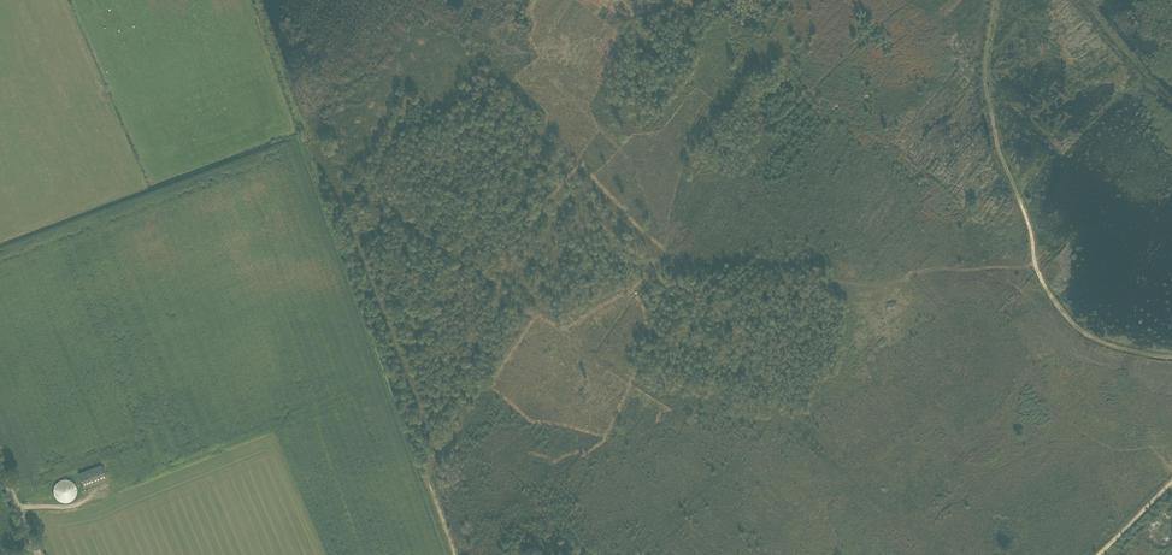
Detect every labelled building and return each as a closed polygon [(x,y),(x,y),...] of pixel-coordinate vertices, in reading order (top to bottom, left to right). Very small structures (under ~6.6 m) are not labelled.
[(101,465),(84,471),(79,473),(83,487),(106,478),(101,465)] [(70,501),(73,500),(75,497),(76,495),(77,492),(77,489),(76,486),(75,484),(73,482),(70,480),(67,479),(64,479),(61,480),(58,481),(56,483),(54,486),(53,489),(53,491),(54,494),(55,497),(56,499),(59,501),(61,502),(64,503),(67,502),(70,501)]
